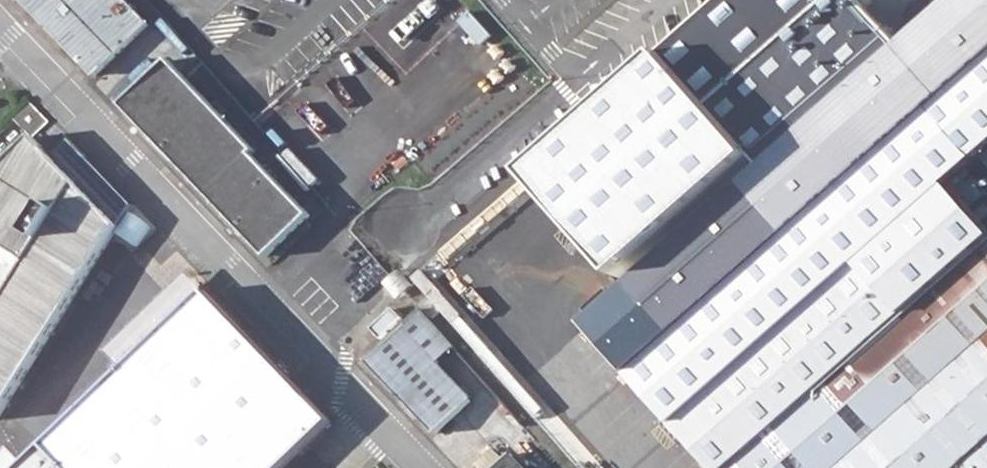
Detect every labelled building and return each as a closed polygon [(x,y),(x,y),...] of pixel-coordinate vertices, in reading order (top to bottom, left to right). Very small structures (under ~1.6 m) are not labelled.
[(95,77),(139,35),(149,45),(159,35),(126,1),(127,0),(22,0),(95,77)] [(743,187),(788,238),(628,378),(709,467),(986,467),(986,229),(980,221),(972,212),(970,210),(950,187),(947,183),(986,148),(986,0),(954,0),(954,1),(801,136),(743,187)] [(808,36),(696,135),(739,183),(851,85),(808,36)] [(170,59),(122,105),(267,256),(310,214),(253,154),(257,150),(170,59)] [(15,116),(34,136),(49,122),(30,101),(15,116)] [(591,211),(643,164),(606,123),(554,170),(591,211)] [(119,224),(70,174),(88,157),(71,139),(53,156),(34,136),(0,167),(0,414),(119,224)] [(455,282),(456,283),(521,357),(523,359),(555,331),(487,254),(455,282)] [(20,467),(280,467),(331,418),(205,289),(20,467)] [(391,307),(370,327),(381,338),(402,319),(391,307)] [(437,365),(455,347),(419,311),(366,360),(435,433),(470,400),(437,365)] [(476,463),(481,467),(526,467),(511,452),(504,458),(493,447),(476,463)]
